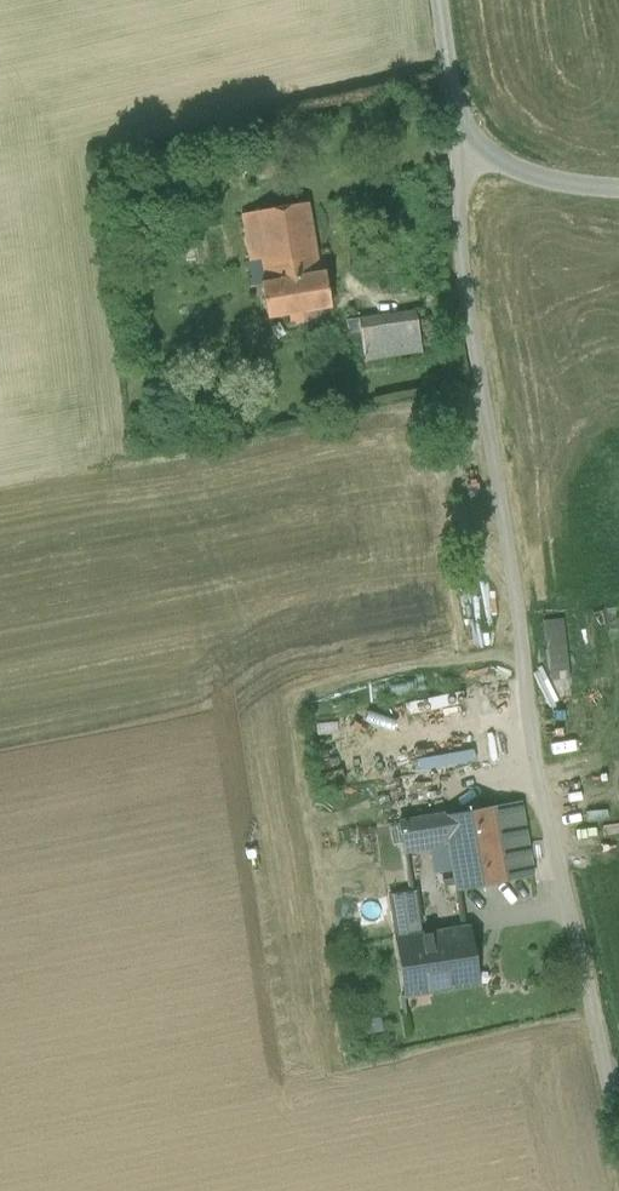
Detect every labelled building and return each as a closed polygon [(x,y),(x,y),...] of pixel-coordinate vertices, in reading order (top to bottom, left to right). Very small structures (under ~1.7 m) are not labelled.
[(255,212),(267,281),(319,273),(308,204),(255,212)] [(267,317),(330,307),(324,272),(319,273),(267,281),(261,282),(267,317)] [(365,359),(422,351),(417,312),(359,320),(365,359)] [(545,618),(550,677),(570,675),(566,617),(545,618)] [(312,720),(324,786),(485,757),(473,692),(312,720)] [(518,802),(493,807),(506,881),(531,877),(518,802)] [(458,890),(506,881),(493,807),(445,815),(448,837),(458,890)] [(422,841),(448,837),(445,815),(418,820),(422,841)] [(405,844),(422,841),(418,820),(401,823),(405,844)] [(391,895),(398,941),(422,937),(415,892),(391,895)] [(428,990),(475,983),(467,930),(422,937),(398,941),(407,998),(410,997),(408,983),(425,981),(426,990),(428,990)] [(408,983),(410,997),(428,994),(428,990),(426,990),(425,981),(408,983)]
